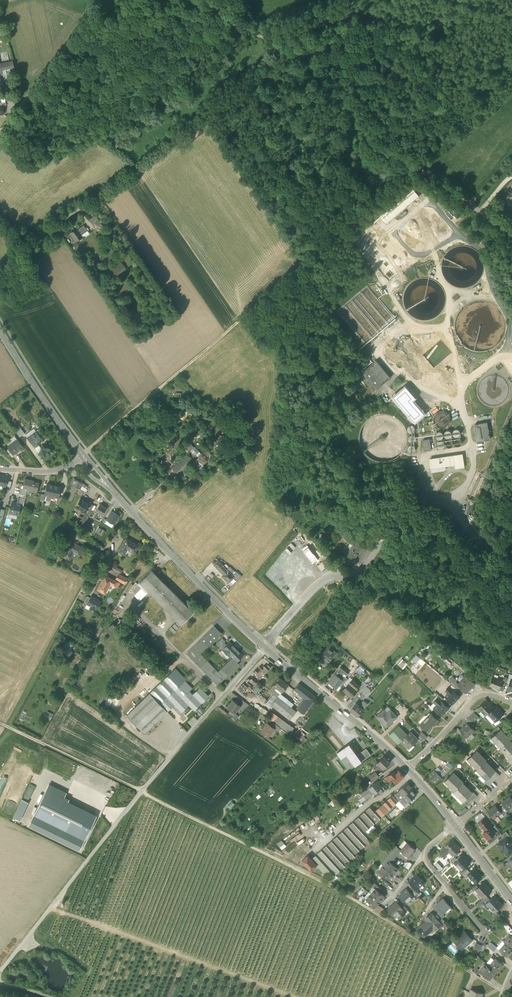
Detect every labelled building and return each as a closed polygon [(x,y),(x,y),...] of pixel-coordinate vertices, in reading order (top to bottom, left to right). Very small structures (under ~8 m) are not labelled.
[(10,69),(14,68),(13,61),(0,64),(0,71),(10,69)] [(380,216),(386,224),(419,196),(413,188),(380,216)] [(87,210),(88,212),(102,202),(100,200),(87,210)] [(95,216),(89,220),(96,229),(98,227),(98,228),(102,225),(95,216)] [(83,225),(77,229),(81,235),(87,231),(83,225)] [(419,244),(421,242),(422,241),(422,239),(423,237),(423,235),(423,233),(422,231),(421,230),(420,229),(418,228),(416,227),(415,227),(413,227),(411,227),(409,228),(408,228),(407,230),(405,231),(405,233),(404,235),(404,236),(404,238),(405,240),(406,242),(407,243),(408,244),(410,245),(412,246),(414,246),(415,246),(417,245),(419,244)] [(82,236),(81,235),(77,229),(70,233),(75,241),(82,236)] [(397,250),(401,256),(409,249),(404,243),(397,250)] [(447,254),(443,260),(442,267),(443,274),(445,280),(450,284),(454,287),(461,289),(466,288),(473,286),(478,282),(482,277),(484,270),(484,263),(482,258),(478,252),(473,249),(467,246),(458,247),(452,249),(447,254)] [(111,270),(116,276),(120,273),(123,271),(126,269),(121,262),(111,270)] [(409,285),(405,292),(404,299),(405,306),(408,312),(412,316),(417,319),(424,320),(428,320),(435,318),(441,314),(444,309),(446,302),(446,295),(444,289),(440,284),(435,281),(429,278),(421,278),(414,281),(409,285)] [(368,286),(338,311),(366,343),(395,318),(368,286)] [(463,309),(458,316),(456,324),(457,332),(459,339),(464,344),(469,348),(477,350),(482,351),(491,349),(497,344),(502,339),(505,331),(505,324),(503,317),(499,310),(494,305),(487,302),(477,302),(469,304),(463,309)] [(404,342),(402,341),(399,341),(398,342),(397,344),(396,346),(397,348),(398,349),(400,350),(402,350),(404,349),(405,348),(405,347),(405,345),(405,343),(404,342)] [(394,350),(392,349),(390,349),(388,351),(387,352),(387,354),(387,356),(388,357),(390,358),(392,358),(394,357),(395,356),(395,355),(396,353),(395,351),(394,350)] [(413,353),(411,352),(409,352),(407,353),(406,355),(406,357),(406,358),(408,360),(409,361),(411,361),(413,360),(414,359),(415,357),(415,356),(414,354),(413,353)] [(406,367),(405,368),(416,381),(422,376),(424,374),(413,361),(412,362),(410,362),(408,361),(407,360),(406,359),(405,360),(404,360),(404,361),(405,362),(406,364),(406,365),(406,367)] [(404,361),(402,360),(400,360),(398,362),(397,363),(397,365),(397,367),(398,368),(400,369),(402,369),(404,368),(405,367),(405,366),(405,364),(405,362),(404,361)] [(362,372),(377,390),(390,378),(376,361),(362,372)] [(442,366),(445,387),(457,385),(453,365),(442,366)] [(482,380),(480,385),(479,390),(479,395),(481,399),(484,402),(488,404),(493,405),(496,405),(502,404),(505,401),(508,397),(509,392),(509,387),(508,383),(505,379),(501,377),(497,375),(491,375),(486,377),(482,380)] [(444,411),(441,411),(438,412),(436,413),(435,415),(434,417),(434,420),(434,422),(436,425),(439,427),(442,428),(446,427),(448,425),(450,423),(450,421),(451,419),(450,416),(448,414),(446,412),(444,411)] [(365,421),(361,428),(360,436),(361,444),(364,450),(369,455),(374,458),(381,460),(387,460),(395,457),(401,453),(404,447),(407,439),(406,432),(404,426),(400,420),(394,416),(387,413),(378,414),(371,417),(365,421)] [(474,425),(477,442),(490,440),(487,423),(474,425)] [(308,431),(315,438),(319,434),(312,427),(308,431)] [(16,432),(19,437),(25,433),(21,428),(18,431),(16,432)] [(464,437),(461,428),(437,435),(440,446),(454,442),(454,440),(464,437)] [(27,437),(33,445),(42,439),(36,431),(27,437)] [(15,435),(6,442),(8,445),(13,442),(14,442),(18,440),(15,435)] [(430,439),(423,440),(424,451),(431,450),(430,439)] [(10,448),(14,453),(18,450),(19,450),(23,447),(18,440),(14,442),(13,442),(8,445),(8,446),(10,448)] [(191,450),(198,458),(202,454),(195,446),(191,450)] [(173,468),(176,472),(190,458),(187,454),(173,468)] [(462,454),(454,456),(430,459),(432,472),(444,470),(445,468),(445,466),(452,465),(455,464),(456,468),(464,467),(462,454)] [(202,455),(194,463),(197,467),(201,463),(205,468),(210,463),(202,455)] [(418,470),(415,466),(412,466),(410,466),(407,469),(406,473),(409,477),(414,477),(417,474),(418,470)] [(33,491),(37,492),(39,483),(30,480),(30,479),(25,478),(23,488),(23,489),(27,490),(28,489),(33,490),(33,491)] [(71,484),(80,489),(82,487),(83,484),(83,483),(74,478),(71,484)] [(47,495),(51,496),(54,485),(47,483),(45,495),(47,495)] [(60,486),(54,485),(51,496),(58,498),(58,496),(60,486)] [(85,512),(86,512),(90,504),(91,502),(87,500),(86,502),(80,498),(75,507),(85,512)] [(12,502),(11,505),(11,507),(9,513),(10,513),(17,515),(18,515),(20,505),(21,504),(17,503),(15,502),(15,503),(12,502)] [(84,513),(88,515),(93,505),(90,504),(86,512),(85,512),(84,513)] [(95,511),(99,513),(102,515),(107,508),(100,504),(95,511)] [(444,508),(443,509),(444,513),(465,537),(467,537),(468,536),(468,534),(448,510),(444,508)] [(118,516),(112,511),(107,520),(113,524),(118,516)] [(76,523),(82,526),(86,519),(82,517),(80,516),(76,523)] [(472,518),(470,520),(478,529),(482,526),(474,517),(472,518)] [(371,536),(375,539),(382,530),(377,527),(371,536)] [(484,529),(479,533),(485,540),(487,538),(490,536),(484,529)] [(119,552),(124,554),(127,549),(134,553),(139,546),(126,539),(119,552)] [(363,546),(353,539),(350,543),(353,545),(349,549),(347,548),(344,552),(354,559),(363,546)] [(471,539),(467,542),(473,549),(477,546),(471,539)] [(62,556),(70,560),(73,553),(79,556),(83,548),(69,541),(65,549),(62,556)] [(229,567),(227,569),(218,560),(213,565),(223,575),(222,576),(228,583),(233,577),(234,577),(232,575),(235,572),(229,567)] [(193,612),(161,580),(151,570),(139,582),(149,592),(181,624),(193,612)] [(233,577),(237,581),(242,576),(236,571),(235,572),(232,575),(234,577),(233,577)] [(116,579),(123,584),(127,578),(119,574),(116,579)] [(96,589),(104,594),(108,586),(106,585),(107,582),(110,584),(114,586),(117,581),(104,575),(96,589)] [(140,601),(147,593),(142,588),(134,595),(140,601)] [(90,607),(95,610),(95,608),(97,609),(101,601),(91,596),(90,598),(86,604),(91,606),(90,607)] [(174,623),(170,629),(175,633),(179,627),(174,623)] [(214,626),(200,640),(207,647),(221,633),(214,626)] [(216,644),(219,647),(224,642),(225,641),(222,638),(216,644)] [(200,654),(207,647),(200,640),(186,654),(200,667),(207,660),(200,654)] [(223,648),(223,649),(230,655),(232,658),(236,662),(237,662),(243,655),(229,642),(226,645),(223,648)] [(322,662),(326,665),(329,662),(331,660),(336,653),(328,646),(321,654),(326,658),(325,659),(322,662)] [(229,657),(222,650),(223,649),(223,648),(222,650),(220,652),(227,659),(229,657)] [(439,654),(452,665),(454,662),(442,651),(439,654)] [(232,658),(218,672),(224,678),(239,664),(237,662),(236,662),(232,658)] [(218,672),(207,660),(200,667),(217,685),(224,678),(218,672)] [(263,663),(256,670),(263,676),(272,667),(268,663),(266,666),(263,663)] [(348,674),(340,667),(335,674),(343,680),(346,677),(348,674)] [(144,733),(174,704),(188,690),(189,691),(192,688),(185,681),(186,679),(175,668),(127,715),(131,720),(144,733)] [(343,680),(335,674),(329,682),(337,688),(340,684),(343,680)] [(508,677),(504,676),(502,680),(503,680),(502,684),(505,685),(506,682),(510,683),(511,679),(511,677),(511,675),(509,674),(508,677)] [(251,675),(247,680),(256,686),(259,681),(251,675)] [(462,688),(466,692),(475,684),(470,679),(469,679),(466,676),(458,685),(461,688),(462,688)] [(281,692),(281,693),(287,685),(283,681),(284,681),(279,677),(273,685),(276,687),(276,688),(281,692)] [(350,682),(353,679),(350,677),(344,684),(346,687),(350,682)] [(495,687),(500,689),(502,684),(503,680),(502,680),(493,677),(490,685),(495,687)] [(459,691),(461,688),(458,685),(451,678),(448,681),(450,683),(456,688),(459,691)] [(353,679),(350,682),(346,687),(343,690),(351,698),(358,690),(357,688),(360,685),(353,679)] [(370,691),(365,687),(367,684),(363,681),(360,685),(357,688),(358,690),(361,692),(366,696),(370,691)] [(303,697),(305,699),(310,692),(299,683),(294,689),(303,697)] [(276,687),(273,685),(269,691),(273,694),(277,697),(279,695),(280,693),(281,692),(276,688),(276,687)] [(192,694),(189,691),(188,690),(174,704),(181,712),(189,705),(190,703),(191,702),(193,704),(192,705),(195,709),(208,696),(200,687),(195,692),(192,694)] [(445,696),(453,703),(460,696),(454,691),(450,687),(449,687),(446,691),(448,693),(445,696)] [(305,699),(300,705),(297,709),(298,710),(303,714),(315,696),(312,694),(310,692),(305,699)] [(293,703),(280,693),(279,695),(292,705),(293,703)] [(277,697),(273,694),(266,703),(270,706),(271,704),(277,697)] [(279,695),(277,697),(290,707),(292,705),(279,695)] [(296,712),(290,707),(277,697),(271,704),(290,719),(295,712),(296,712)] [(305,699),(303,697),(296,708),(297,709),(305,699)] [(434,708),(441,715),(449,708),(443,702),(439,698),(438,698),(435,702),(437,705),(434,708)] [(230,710),(234,713),(234,712),(239,705),(233,700),(227,708),(230,710)] [(487,715),(488,714),(494,708),(486,700),(478,708),(481,711),(482,710),(487,715)] [(350,710),(358,716),(363,709),(361,707),(355,703),(350,710)] [(496,706),(494,708),(488,714),(491,717),(491,716),(496,721),(497,720),(503,714),(496,706)] [(377,717),(382,723),(384,722),(388,726),(393,720),(387,713),(384,710),(377,717)] [(390,710),(387,713),(393,720),(397,717),(390,710)] [(268,717),(290,733),(293,728),(272,712),(268,717)] [(474,713),(468,718),(465,721),(467,723),(470,725),(473,723),(478,718),(474,713)] [(421,724),(427,730),(431,726),(430,726),(436,719),(431,714),(421,724)] [(273,729),(276,731),(279,727),(273,722),(270,726),(274,728),(273,729)] [(261,732),(268,737),(273,729),(274,728),(270,726),(267,723),(261,732)] [(460,730),(467,737),(474,730),(470,725),(467,723),(460,730)] [(398,744),(401,740),(407,734),(399,726),(389,735),(398,744)] [(496,743),(505,734),(500,729),(491,738),(492,737),(497,742),(496,743)] [(418,737),(422,741),(425,739),(427,737),(422,731),(420,734),(420,735),(418,737)] [(410,732),(407,734),(401,740),(408,748),(411,744),(412,745),(417,740),(414,736),(410,732)] [(500,748),(500,749),(510,739),(505,734),(496,743),(497,742),(501,747),(500,748)] [(505,754),(511,747),(511,742),(510,740),(510,739),(500,749),(501,748),(505,753),(505,754)] [(355,766),(362,761),(357,754),(349,743),(337,752),(341,758),(347,754),(351,759),(355,766)] [(357,754),(362,761),(371,754),(366,748),(357,754)] [(468,758),(473,763),(481,755),(477,750),(468,758)] [(373,766),(377,770),(381,766),(384,769),(391,762),(384,755),(377,762),(373,766)] [(486,760),(481,755),(473,763),(478,768),(486,761),(486,760)] [(355,766),(351,759),(347,762),(352,768),(355,766)] [(491,766),(486,761),(478,768),(477,769),(482,774),(491,766)] [(494,770),(491,766),(482,774),(487,779),(489,777),(491,775),(493,773),(495,771),(494,770)] [(438,774),(441,778),(447,772),(444,769),(443,769),(438,774)] [(393,778),(397,783),(405,776),(399,770),(396,773),(395,771),(386,777),(389,780),(393,778)] [(428,776),(435,783),(441,778),(438,774),(434,770),(428,776)] [(493,773),(491,775),(489,777),(487,779),(484,781),(489,786),(491,783),(493,781),(495,779),(497,777),(498,777),(500,775),(495,771),(493,773)] [(370,776),(373,781),(379,777),(376,772),(370,776)] [(445,780),(450,785),(458,777),(453,772),(445,780)] [(450,785),(455,790),(463,783),(463,782),(458,777),(450,785)] [(370,794),(372,796),(374,794),(382,787),(377,781),(369,788),(372,793),(370,794)] [(402,787),(407,793),(411,789),(406,783),(402,787)] [(454,791),(459,796),(467,788),(463,783),(455,790),(454,791)] [(49,784),(34,814),(84,839),(96,815),(64,799),(65,797),(63,796),(65,792),(49,784)] [(403,797),(407,793),(402,787),(393,796),(398,801),(399,800),(403,797)] [(361,795),(362,797),(363,797),(364,798),(364,797),(366,800),(372,796),(370,794),(372,793),(369,788),(367,790),(366,791),(361,795)] [(472,792),(467,788),(459,796),(464,801),(465,800),(467,798),(469,796),(471,794),(472,793),(472,792)] [(417,794),(411,789),(407,793),(403,797),(408,802),(417,794)] [(472,793),(471,794),(469,796),(467,798),(465,800),(469,805),(471,803),(471,802),(473,800),(475,798),(477,796),(473,792),(472,792),(472,793)] [(393,795),(375,810),(381,817),(388,810),(395,804),(398,801),(393,796),(393,795)] [(508,810),(511,807),(511,799),(510,796),(502,803),(503,804),(508,810)] [(399,800),(404,806),(408,802),(403,797),(399,800)] [(22,799),(13,817),(19,820),(28,802),(22,799)] [(395,804),(401,810),(404,806),(399,800),(398,801),(395,804)] [(500,806),(501,807),(499,809),(502,813),(501,813),(504,816),(507,814),(505,812),(508,810),(503,804),(500,806)] [(364,832),(381,817),(375,810),(371,805),(311,859),(317,865),(330,880),(357,855),(355,854),(371,839),(364,832)] [(500,819),(498,816),(501,813),(502,813),(499,809),(496,805),(488,812),(491,816),(494,819),(497,823),(501,820),(500,819)] [(34,814),(29,825),(79,849),(84,839),(34,814)] [(492,828),(491,827),(492,826),(484,817),(479,822),(486,831),(483,834),(487,839),(493,834),(495,833),(491,828),(492,828)] [(493,834),(496,838),(501,833),(495,825),(492,828),(491,828),(495,833),(493,834)] [(508,855),(511,851),(511,846),(511,844),(511,843),(506,837),(504,839),(498,844),(503,850),(504,850),(508,855)] [(277,843),(281,849),(286,846),(282,840),(277,843)] [(449,851),(453,855),(458,851),(460,849),(452,840),(445,847),(443,849),(447,854),(449,851)] [(400,851),(408,857),(415,849),(407,843),(400,851)] [(391,847),(394,849),(392,851),(389,855),(392,857),(394,859),(398,853),(400,851),(400,850),(393,844),(391,846),(391,847)] [(451,862),(453,864),(454,863),(454,862),(457,859),(455,857),(460,853),(458,851),(453,855),(455,857),(451,862)] [(462,870),(462,871),(466,867),(470,863),(463,854),(457,859),(454,862),(454,863),(462,870)] [(311,870),(317,865),(311,859),(308,855),(302,860),(311,870)] [(389,855),(382,864),(394,874),(398,869),(391,862),(389,861),(392,857),(389,855)] [(407,861),(404,866),(409,869),(412,864),(407,861)] [(389,880),(394,874),(382,864),(377,869),(380,871),(381,873),(383,875),(389,880)] [(470,872),(468,869),(466,867),(462,871),(462,870),(459,873),(462,875),(464,878),(468,875),(470,872)] [(375,872),(381,877),(383,875),(381,873),(380,871),(377,869),(375,872)] [(475,882),(481,876),(478,872),(478,873),(474,869),(475,869),(474,869),(470,872),(468,875),(473,880),(474,879),(476,881),(475,882)] [(412,885),(416,889),(424,882),(417,874),(409,882),(412,885)] [(479,893),(484,898),(485,897),(491,891),(486,886),(487,886),(484,882),(479,887),(476,890),(479,893)] [(375,889),(380,892),(382,889),(376,884),(373,887),(375,889)] [(413,891),(417,895),(420,893),(417,890),(416,889),(412,885),(410,888),(413,891)] [(369,892),(371,894),(380,901),(384,896),(380,892),(375,889),(373,887),(369,892)] [(411,893),(407,889),(399,896),(406,903),(413,897),(413,896),(411,893)] [(413,891),(411,893),(413,896),(413,897),(416,901),(419,898),(417,895),(413,891)] [(375,907),(380,901),(371,894),(367,899),(366,899),(371,903),(375,907)] [(491,906),(495,911),(502,904),(498,900),(494,896),(489,902),(487,904),(490,907),(491,906)] [(361,901),(368,906),(371,903),(366,899),(367,899),(365,897),(361,901)] [(477,905),(479,907),(482,904),(485,906),(487,904),(489,902),(487,899),(485,897),(484,898),(477,905)] [(440,910),(442,913),(442,912),(444,910),(445,911),(450,906),(443,899),(440,902),(436,906),(440,910)] [(388,909),(395,916),(399,913),(401,916),(405,912),(401,908),(396,902),(388,909)] [(417,929),(426,939),(441,925),(442,924),(439,922),(431,913),(425,919),(427,920),(417,929)] [(441,925),(445,929),(449,926),(443,919),(439,922),(442,924),(441,925)] [(465,931),(464,931),(455,939),(463,948),(471,940),(472,939),(465,931)] [(472,946),(479,950),(483,944),(476,941),(472,946)] [(511,948),(505,943),(500,950),(507,956),(510,953),(511,951),(511,949),(511,948)] [(489,966),(489,967),(496,973),(503,964),(496,958),(489,966)] [(490,979),(496,973),(489,967),(485,964),(480,970),(479,970),(483,973),(490,979)] [(474,972),(480,976),(483,973),(479,970),(480,970),(477,968),(474,972)]
